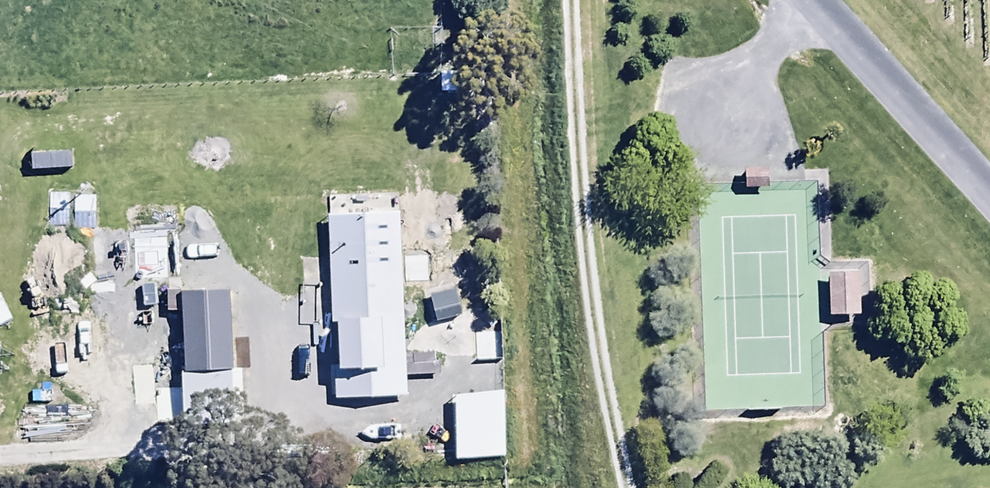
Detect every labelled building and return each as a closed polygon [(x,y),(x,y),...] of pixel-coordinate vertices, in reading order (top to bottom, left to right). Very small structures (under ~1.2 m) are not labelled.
[(802,169),(745,170),(746,195),(769,195),(769,188),(803,188),(802,169)] [(408,407),(408,384),(440,384),(440,371),(407,371),(404,214),(327,216),(329,331),(339,331),(340,382),(333,382),(334,409),(408,407)] [(856,271),(824,272),(826,316),(857,315),(856,271)] [(454,295),(429,302),(436,328),(461,321),(454,295)] [(185,380),(228,379),(233,379),(229,299),(182,301),(185,380)] [(157,370),(133,371),(135,416),(159,415),(157,370)] [(228,379),(185,380),(182,381),(183,405),(229,403),(228,379)]
